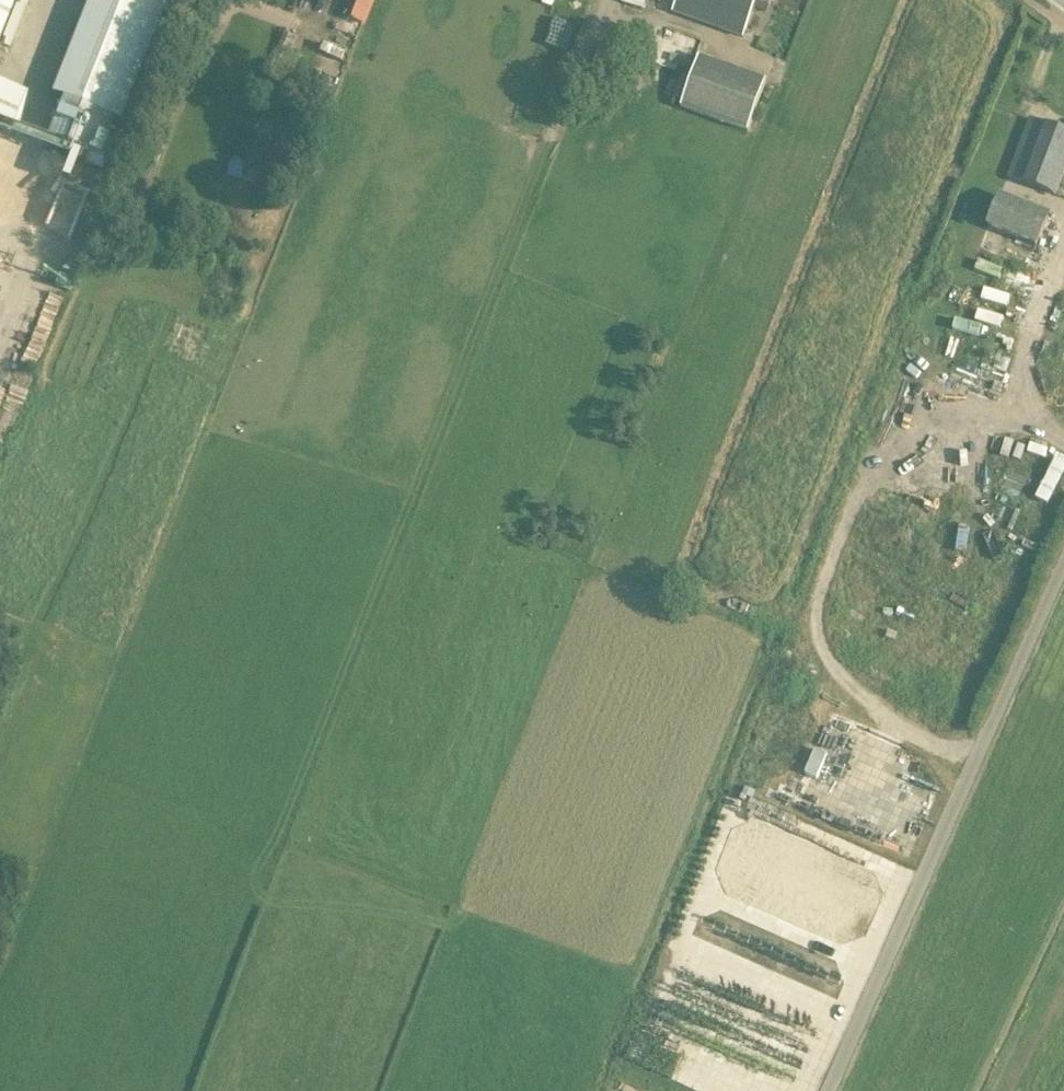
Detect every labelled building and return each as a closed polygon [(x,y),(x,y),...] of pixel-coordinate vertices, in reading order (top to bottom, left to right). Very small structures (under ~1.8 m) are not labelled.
[(15,0),(0,0),(0,37),(15,0)] [(347,17),(359,21),(368,0),(354,0),(347,17)] [(646,0),(624,0),(623,2),(643,9),(646,0)] [(756,9),(768,13),(772,0),(677,0),(672,14),(745,40),(756,9)] [(765,82),(700,56),(681,107),(746,132),(765,82)] [(13,120),(24,93),(0,84),(0,115),(13,120)] [(58,113),(48,137),(50,153),(88,168),(103,132),(81,123),(82,123),(58,113)] [(1063,172),(1063,131),(1029,119),(1008,176),(1022,181),(1056,194),(1063,172)] [(1046,215),(1000,198),(989,231),(1035,247),(1046,215)] [(0,247),(0,310),(23,257),(0,247)] [(0,436),(0,438),(16,443),(64,294),(48,289),(0,436)]
